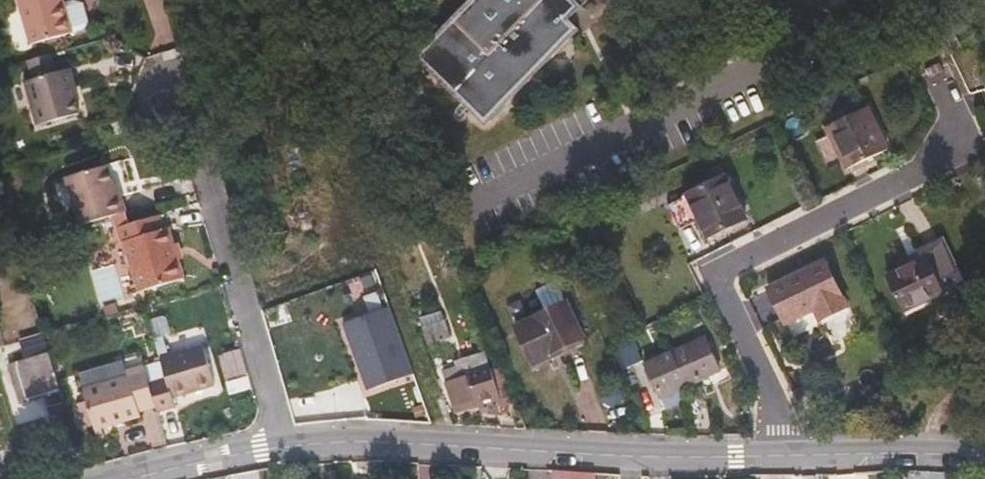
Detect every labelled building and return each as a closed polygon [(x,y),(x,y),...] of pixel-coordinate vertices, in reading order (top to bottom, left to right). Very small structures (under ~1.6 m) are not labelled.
[(70,32),(62,3),(61,0),(18,0),(31,44),(70,32)] [(62,3),(70,32),(83,29),(89,22),(83,3),(76,0),(71,0),(62,3)] [(413,57),(501,143),(549,94),(532,76),(568,39),(567,20),(586,0),(469,0),(413,57)] [(73,88),(77,87),(72,68),(62,71),(56,52),(30,60),(36,79),(25,82),(38,125),(80,112),(77,102),(73,88)] [(81,101),(77,87),(73,88),(77,102),(81,101)] [(847,169),(873,157),(888,150),(867,108),(827,127),(847,169)] [(875,161),(873,157),(847,169),(827,127),(822,130),(845,176),(875,161)] [(361,165),(365,174),(372,172),(369,162),(361,165)] [(689,193),(725,176),(720,164),(684,182),(689,193)] [(109,165),(66,176),(81,225),(113,215),(126,212),(120,192),(116,193),(114,184),(109,165)] [(689,193),(688,194),(709,237),(733,225),(747,218),(726,176),(725,176),(689,193)] [(735,230),(733,225),(709,237),(688,194),(683,196),(706,244),(735,230)] [(197,205),(165,211),(168,227),(200,222),(197,205)] [(165,228),(161,214),(129,224),(126,212),(113,215),(121,243),(125,242),(140,291),(185,278),(179,260),(174,243),(169,227),(165,228)] [(179,241),(174,243),(179,260),(184,258),(179,241)] [(956,272),(941,241),(915,255),(917,261),(887,275),(904,312),(946,292),(940,280),(956,272)] [(821,319),(847,307),(825,261),(769,288),(785,323),(816,309),(821,319)] [(94,268),(101,301),(124,297),(118,264),(94,268)] [(516,320),(532,360),(554,352),(552,348),(584,334),(569,298),(516,320)] [(390,308),(344,323),(368,390),(414,374),(390,308)] [(429,343),(450,337),(444,320),(424,327),(429,343)] [(154,339),(159,355),(168,353),(164,336),(154,339)] [(621,370),(643,360),(631,337),(617,344),(620,350),(613,353),(621,370)] [(661,358),(676,390),(710,374),(695,342),(661,358)] [(157,411),(176,406),(173,397),(215,385),(203,345),(160,358),(161,364),(165,376),(148,381),(156,407),(157,411)] [(52,417),(67,412),(49,352),(8,364),(20,404),(46,397),(52,417)] [(454,407),(475,400),(476,404),(500,397),(491,369),(487,370),(482,354),(462,360),(464,368),(444,374),(454,407)] [(673,391),(676,390),(661,358),(635,370),(650,402),(655,400),(673,391)] [(123,360),(78,373),(83,387),(127,375),(126,371),(123,360)] [(161,364),(145,369),(148,381),(165,376),(161,364)] [(500,397),(503,407),(517,402),(501,365),(491,369),(500,397)] [(144,366),(126,371),(127,375),(83,387),(86,401),(93,426),(95,430),(102,428),(141,416),(140,411),(156,407),(148,381),(145,369),(144,366)] [(678,400),(673,391),(655,400),(660,409),(678,400)] [(454,407),(455,411),(476,404),(475,400),(454,407)] [(86,401),(77,403),(84,428),(93,426),(86,401)] [(95,430),(98,442),(105,439),(102,428),(95,430)] [(595,472),(557,470),(553,470),(553,478),(559,478),(597,478),(595,472)]
